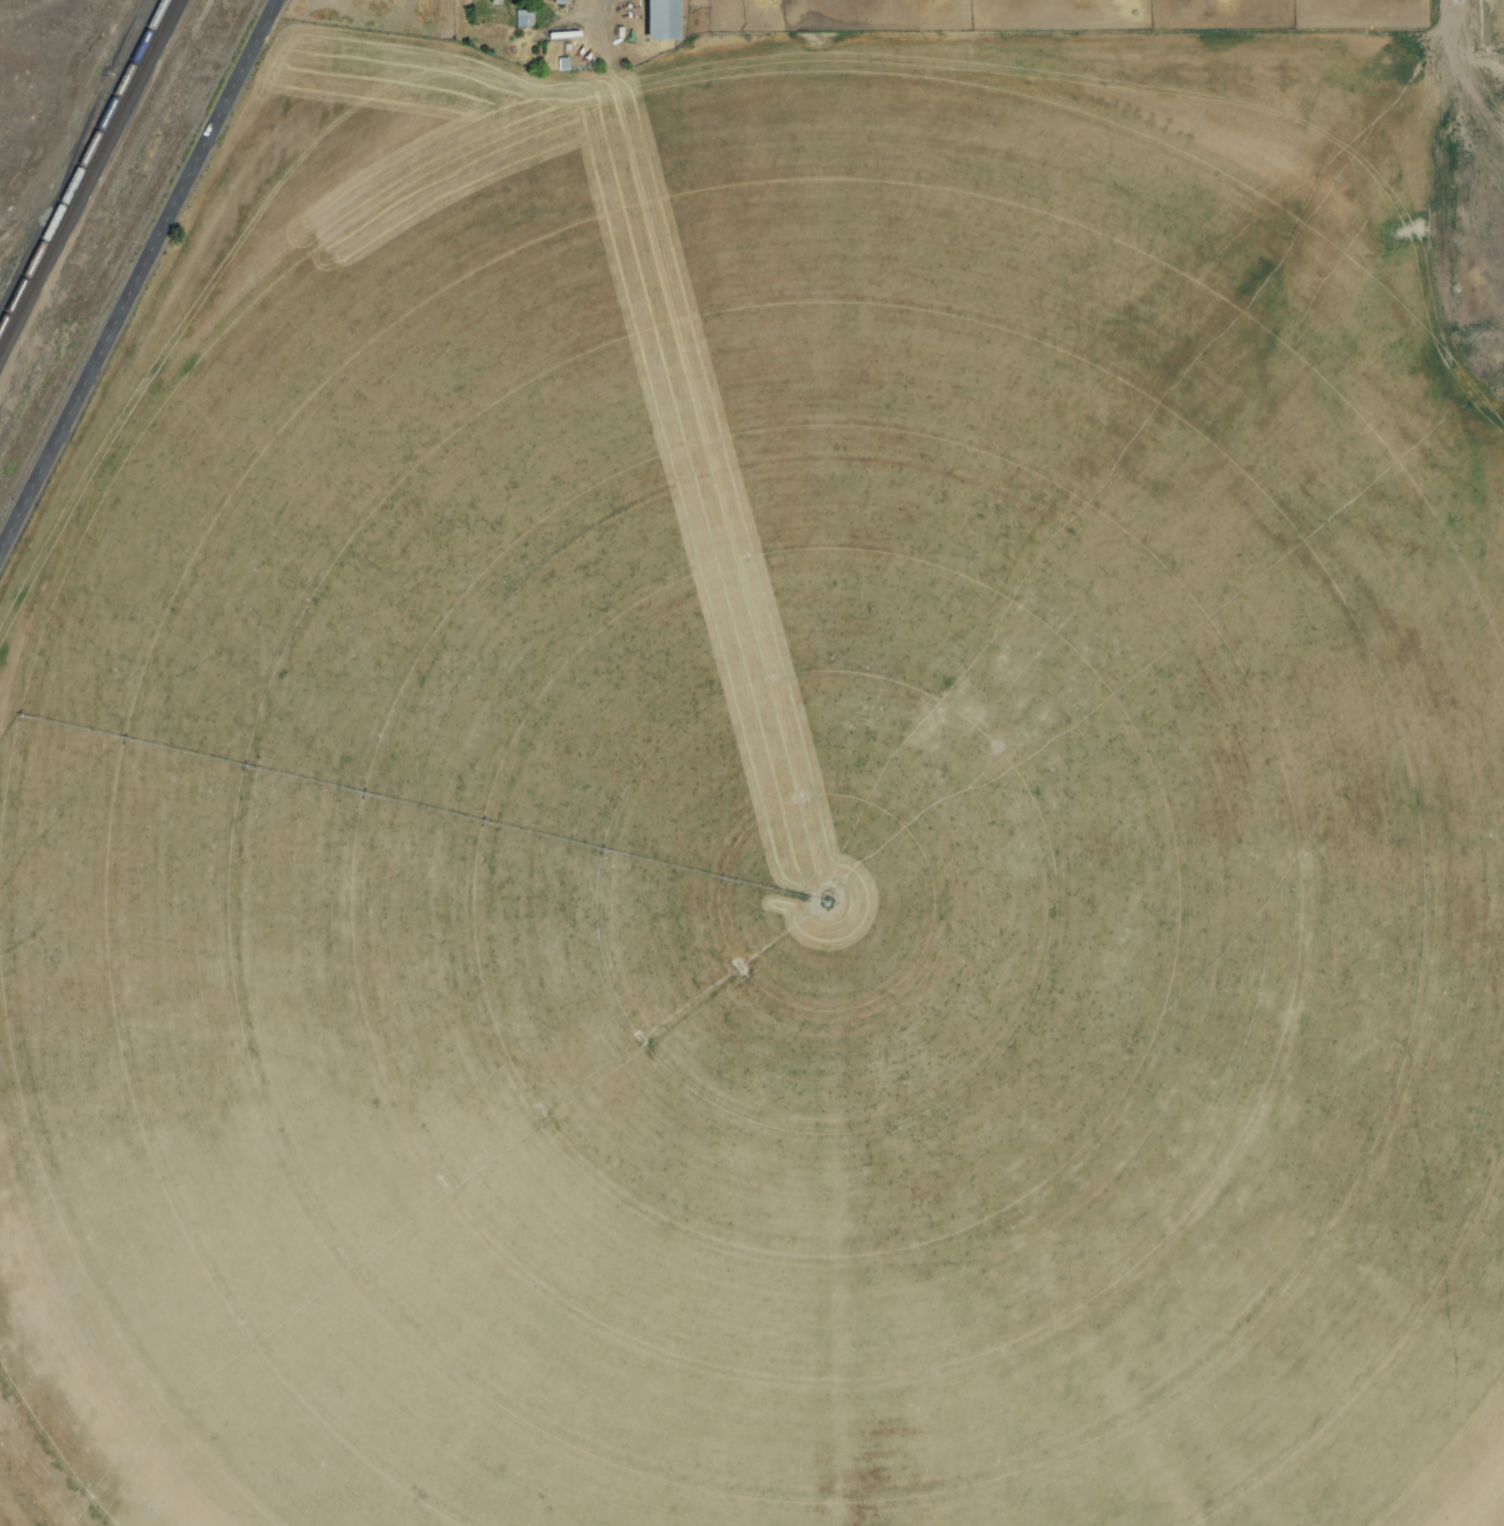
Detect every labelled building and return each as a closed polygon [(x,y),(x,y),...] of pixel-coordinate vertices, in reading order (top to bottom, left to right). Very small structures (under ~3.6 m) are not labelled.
[(647,39),(647,0),(676,0),(676,39),(647,39)] [(534,26),(534,10),(516,10),(517,27),(534,26)]
